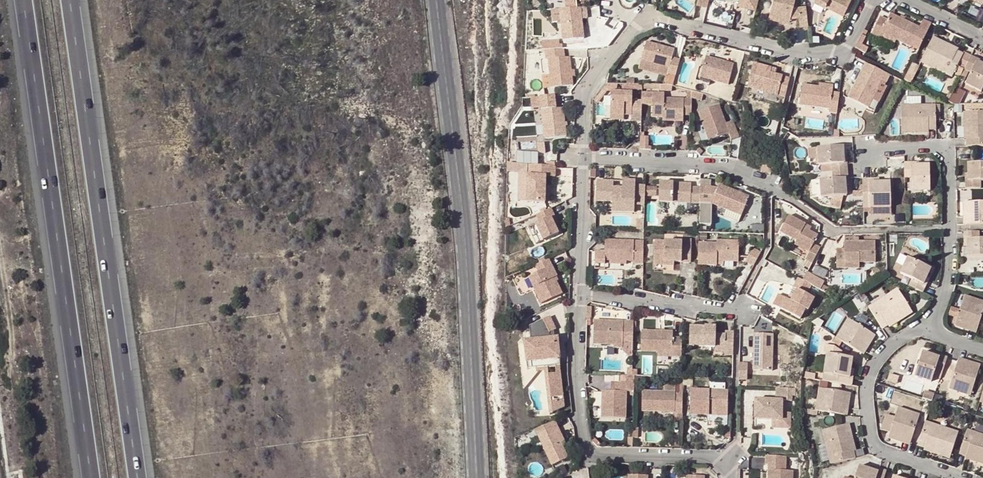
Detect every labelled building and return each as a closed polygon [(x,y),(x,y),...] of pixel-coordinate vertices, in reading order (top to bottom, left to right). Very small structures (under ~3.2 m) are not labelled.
[(577,9),(577,1),(581,1),(581,0),(565,0),(566,10),(577,9)] [(793,6),(795,0),(773,0),(771,6),(777,15),(790,18),(793,6)] [(827,5),(844,13),(851,0),(819,0),(827,5)] [(800,26),(808,25),(806,5),(797,6),(799,17),(800,26)] [(777,15),(771,6),(768,18),(789,23),(790,18),(777,15)] [(797,6),(793,6),(790,18),(799,17),(797,6)] [(564,42),(584,40),(582,19),(581,8),(577,9),(566,10),(560,11),(564,42)] [(880,37),(880,36),(882,33),(896,40),(911,47),(921,28),(904,20),(900,18),(890,13),(887,19),(880,16),(871,33),(880,37)] [(895,43),(896,40),(882,33),(880,36),(895,43)] [(953,79),(959,67),(964,56),(958,53),(947,48),(948,46),(934,39),(922,64),(953,79)] [(669,67),(667,74),(675,76),(679,60),(672,58),(674,50),(646,42),(641,59),(669,67)] [(564,57),(563,49),(544,51),(545,60),(548,60),(549,75),(551,88),(572,86),(571,77),(570,70),(569,57),(564,57)] [(965,54),(964,56),(959,67),(965,70),(971,57),(965,54)] [(982,93),(982,92),(982,66),(977,63),(979,61),(971,57),(965,70),(972,73),(966,85),(967,86),(982,93)] [(641,59),(638,69),(667,77),(667,74),(669,67),(641,59)] [(734,67),(707,60),(701,80),(728,87),(734,67)] [(908,70),(915,74),(918,67),(912,64),(908,70)] [(866,65),(849,100),(869,110),(873,101),(882,83),(887,85),(891,77),(866,65)] [(770,76),(771,70),(754,66),(747,90),(785,100),(790,81),(775,77),(770,76)] [(913,79),(915,74),(908,70),(906,75),(913,79)] [(675,76),(667,74),(667,77),(664,85),(669,86),(672,87),(675,76)] [(543,89),(551,88),(549,75),(542,76),(543,89)] [(838,115),(840,95),(833,94),(834,90),(819,88),(802,86),(799,106),(814,108),(829,111),(829,114),(838,115)] [(982,93),(967,86),(964,92),(978,100),(982,93)] [(651,116),(662,117),(676,117),(676,114),(691,115),(691,100),(691,92),(686,90),(686,100),(664,99),(664,94),(645,94),(645,105),(652,105),(651,116)] [(631,121),(641,121),(641,105),(642,102),(642,101),(632,101),(632,92),(610,91),(610,115),(624,116),(631,116),(631,121)] [(691,92),(691,100),(701,100),(702,95),(691,92)] [(563,109),(558,109),(555,110),(554,97),(540,99),(545,140),(566,138),(563,109)] [(880,104),(873,101),(869,110),(875,113),(880,104)] [(940,120),(939,105),(901,106),(901,133),(916,133),(916,130),(929,130),(936,130),(936,120),(940,120)] [(717,106),(697,113),(709,142),(728,134),(731,140),(738,138),(731,121),(724,124),(717,106)] [(829,111),(814,108),(812,118),(825,120),(826,114),(829,114),(829,111)] [(964,113),(964,128),(967,127),(967,140),(967,148),(982,147),(982,113),(964,113)] [(820,173),(846,171),(845,164),(843,164),(842,157),(842,146),(816,148),(817,166),(820,166),(820,173)] [(817,166),(816,148),(806,149),(807,160),(814,159),(815,166),(817,166)] [(762,162),(760,172),(770,174),(772,165),(762,162)] [(929,192),(929,167),(918,167),(911,168),(911,164),(904,164),(904,179),(911,179),(911,192),(929,192)] [(968,165),(968,175),(969,183),(966,183),(966,190),(981,190),(981,182),(982,182),(982,164),(968,165)] [(528,184),(529,167),(508,166),(508,175),(519,176),(518,184),(528,184)] [(529,167),(528,184),(528,203),(546,204),(546,196),(546,187),(546,178),(556,178),(556,171),(556,168),(529,167)] [(820,199),(845,197),(845,186),(844,179),(846,179),(846,171),(820,173),(821,180),(819,181),(820,196),(820,199)] [(870,180),(862,180),(863,209),(870,209),(891,209),(890,184),(877,184),(870,184),(870,180)] [(612,204),(634,205),(644,205),(645,194),(645,189),(645,186),(635,186),(635,181),(622,181),(622,188),(613,188),(613,181),(596,181),(596,201),(612,202),(612,204)] [(820,196),(819,181),(810,181),(811,196),(820,196)] [(659,184),(658,203),(699,204),(699,188),(690,188),(690,185),(659,184)] [(710,225),(711,204),(725,210),(741,216),(748,197),(741,194),(736,192),(718,185),(717,187),(710,187),(699,187),(699,188),(699,204),(698,225),(710,225)] [(964,203),(964,215),(966,215),(966,225),(982,225),(982,203),(964,203)] [(634,212),(634,205),(612,204),(612,211),(634,212)] [(553,225),(549,219),(553,217),(550,210),(535,216),(538,224),(534,226),(541,242),(557,234),(553,225)] [(738,223),(741,216),(725,210),(723,216),(738,223)] [(805,224),(796,219),(789,216),(788,217),(780,232),(796,241),(794,245),(808,253),(805,260),(806,260),(812,264),(820,248),(813,244),(818,235),(809,231),(803,228),(805,224)] [(534,245),(541,242),(534,226),(527,229),(534,245)] [(979,233),(964,233),(964,241),(966,241),(967,248),(967,258),(982,258),(982,240),(979,240),(979,233)] [(610,260),(626,261),(632,261),(632,263),(643,263),(643,240),(604,239),(604,250),(594,250),(593,263),(604,263),(604,260),(610,260)] [(681,242),(655,241),(654,261),(674,262),(690,262),(690,246),(681,245),(681,242)] [(698,244),(697,267),(716,268),(716,263),(723,263),(737,264),(738,242),(717,241),(716,244),(698,244)] [(875,262),(875,241),(859,241),(851,241),(844,242),(844,254),(836,254),(836,268),(844,268),(844,262),(859,262),(875,262)] [(751,249),(745,262),(753,267),(760,254),(751,249)] [(899,274),(907,258),(899,254),(894,264),(900,266),(896,273),(899,274)] [(911,280),(908,287),(921,293),(924,285),(922,284),(925,278),(929,268),(907,258),(899,274),(911,280)] [(536,286),(531,288),(539,305),(560,295),(553,278),(555,277),(547,260),(544,262),(538,265),(534,267),(537,274),(532,276),(536,286)] [(809,269),(812,264),(806,260),(803,266),(809,269)] [(527,278),(531,288),(536,286),(532,276),(527,278)] [(806,295),(811,285),(802,281),(798,279),(793,288),(796,290),(790,301),(785,299),(780,309),(799,319),(804,309),(807,311),(813,299),(806,295)] [(828,289),(816,283),(814,287),(815,288),(824,292),(826,293),(828,289)] [(824,292),(815,288),(814,291),(823,296),(824,292)] [(867,308),(880,329),(886,325),(897,318),(899,321),(911,313),(896,290),(867,308)] [(960,310),(955,326),(966,329),(967,328),(977,331),(982,314),(982,302),(964,296),(960,310)] [(952,325),(955,326),(960,310),(952,307),(949,316),(954,318),(952,325)] [(836,308),(826,327),(836,332),(846,313),(836,308)] [(558,338),(554,338),(550,338),(549,332),(554,330),(556,329),(550,316),(530,325),(531,340),(526,341),(526,344),(525,344),(527,370),(544,368),(544,369),(547,368),(559,362),(559,360),(560,360),(558,338)] [(863,329),(867,322),(858,317),(854,323),(863,329)] [(899,321),(897,318),(886,325),(888,328),(899,321)] [(613,345),(613,348),(620,348),(628,357),(632,357),(632,351),(632,342),(633,324),(623,324),(623,321),(593,320),(592,344),(613,345)] [(841,343),(861,355),(867,346),(869,347),(875,336),(863,329),(854,323),(848,320),(836,340),(841,343)] [(741,354),(750,354),(751,326),(741,326),(741,354)] [(715,343),(715,348),(715,351),(725,352),(725,355),(733,355),(734,332),(726,332),(725,335),(716,335),(716,328),(690,327),(689,346),(699,346),(699,342),(715,343)] [(672,352),(671,357),(681,358),(681,338),(672,338),(672,332),(641,331),(640,350),(657,351),(672,352)] [(772,334),(753,334),(752,371),(771,371),(772,334)] [(841,343),(836,340),(834,339),(831,343),(838,348),(841,343)] [(826,356),(822,383),(851,387),(852,380),(848,379),(849,372),(851,359),(840,357),(841,353),(834,348),(824,347),(823,355),(826,356)] [(943,371),(947,357),(940,355),(939,357),(932,355),(922,352),(914,376),(932,381),(933,376),(936,369),(943,371)] [(969,362),(969,363),(959,360),(949,388),(971,395),(981,365),(969,362)] [(547,375),(551,414),(562,409),(559,362),(547,368),(554,368),(554,374),(547,375)] [(747,380),(747,364),(739,364),(738,380),(747,380)] [(943,371),(936,369),(933,376),(941,379),(943,371)] [(619,375),(619,383),(634,383),(634,375),(631,375),(627,375),(619,375)] [(633,392),(634,383),(619,383),(618,391),(610,391),(602,391),(600,418),(625,419),(625,395),(625,391),(633,392)] [(611,383),(610,391),(618,391),(619,383),(611,383)] [(791,400),(791,388),(775,388),(775,399),(754,399),(754,418),(771,419),(781,419),(781,412),(781,400),(791,400)] [(844,416),(845,405),(848,405),(849,394),(817,389),(814,412),(815,412),(844,416)] [(690,415),(708,416),(709,408),(715,408),(715,410),(727,411),(727,391),(724,391),(709,390),(690,390),(690,415)] [(673,413),(682,413),(682,391),(675,391),(662,391),(641,391),(641,411),(673,412),(673,413)] [(935,394),(926,391),(923,398),(932,401),(933,401),(935,394)] [(919,417),(898,410),(894,420),(889,435),(888,440),(899,444),(900,441),(910,445),(919,417)] [(789,428),(790,412),(781,412),(781,419),(771,419),(771,427),(789,428)] [(894,420),(886,417),(881,432),(889,435),(894,420)] [(558,428),(554,421),(535,430),(535,431),(540,442),(552,466),(568,458),(561,444),(554,430),(558,428)] [(917,446),(936,452),(935,455),(949,460),(958,433),(925,422),(917,446)] [(851,439),(848,425),(821,431),(825,446),(828,461),(829,465),(854,459),(852,452),(849,440),(851,439)] [(565,442),(558,428),(554,430),(561,444),(565,442)] [(959,454),(967,456),(978,460),(978,462),(982,464),(982,435),(967,430),(959,454)] [(540,442),(535,431),(528,434),(533,445),(540,442)] [(828,461),(825,446),(818,448),(821,463),(828,461)] [(917,446),(916,449),(935,455),(936,452),(917,446)] [(767,465),(784,466),(785,456),(764,456),(764,465),(767,465)] [(870,470),(859,466),(855,477),(884,477),(886,472),(879,470),(878,473),(870,470)] [(784,470),(767,470),(766,477),(791,477),(791,470),(784,470)]
